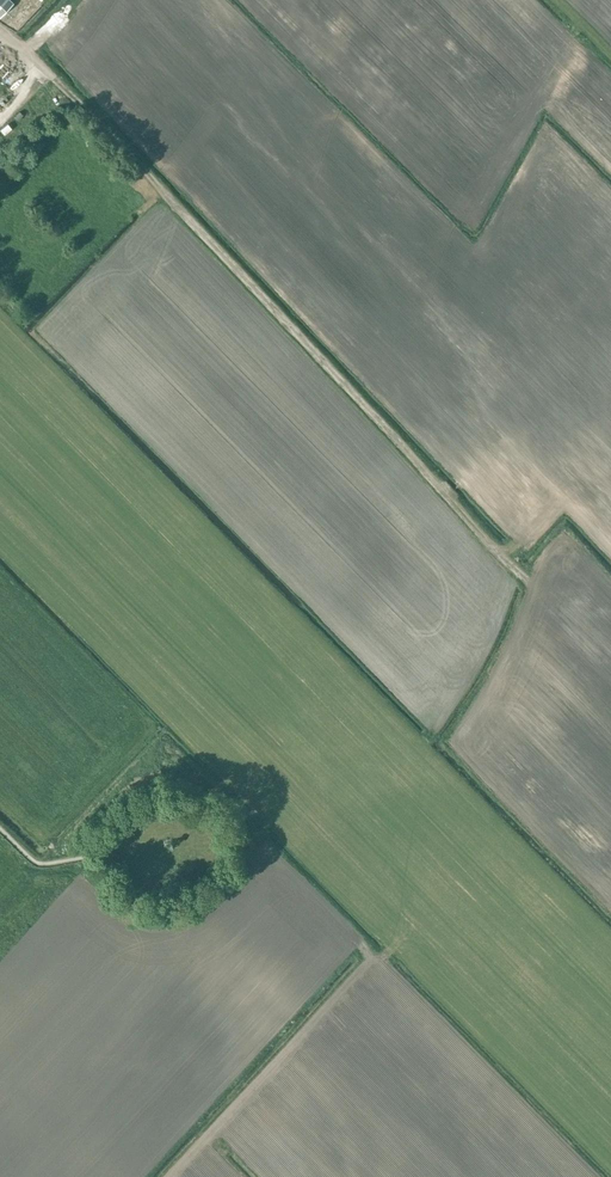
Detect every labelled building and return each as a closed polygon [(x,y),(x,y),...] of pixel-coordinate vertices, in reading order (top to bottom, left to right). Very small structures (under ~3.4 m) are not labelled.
[(9,0),(0,0),(0,17),(13,4),(9,0)] [(25,18),(40,3),(38,0),(23,0),(15,8),(25,18)] [(557,557),(575,547),(570,538),(552,549),(557,557)]
